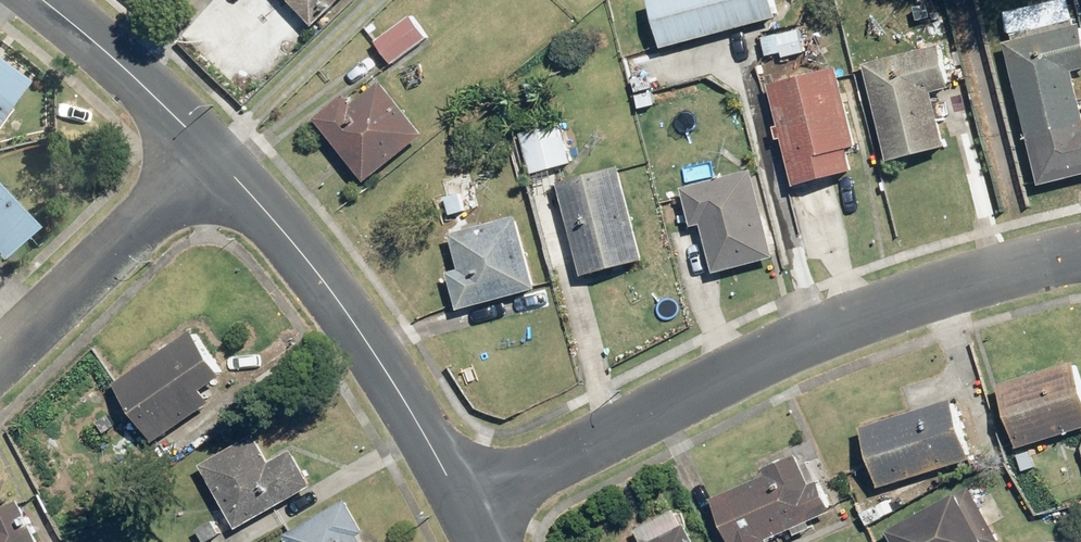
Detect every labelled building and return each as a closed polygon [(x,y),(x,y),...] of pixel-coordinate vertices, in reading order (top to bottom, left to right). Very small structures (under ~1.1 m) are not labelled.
[(321,24),(345,0),(298,0),(321,24)] [(785,17),(781,0),(659,0),(669,45),(785,17)] [(396,63),(431,36),(415,16),(381,42),(396,63)] [(1010,38),(1047,183),(1080,174),(1080,19),(1010,38)] [(805,31),(767,35),(769,58),(808,53),(805,31)] [(959,86),(949,45),(871,64),(894,159),(952,144),(939,92),(959,86)] [(24,79),(0,62),(0,112),(24,79)] [(865,143),(842,65),(773,86),(802,182),(862,164),(856,145),(865,143)] [(432,135),(388,78),(359,100),(354,94),(323,117),(372,180),(432,135)] [(580,160),(569,124),(525,138),(536,173),(580,160)] [(627,162),(565,179),(590,274),(653,257),(627,162)] [(759,167),(688,186),(700,228),(706,226),(718,270),(782,253),(759,167)] [(0,187),(0,254),(2,256),(35,224),(0,187)] [(523,214),(456,233),(466,268),(455,271),(466,308),(544,285),(523,214)] [(208,386),(228,373),(199,330),(120,383),(160,441),(218,402),(208,386)] [(1001,384),(1024,446),(1080,425),(1080,358),(1080,355),(1001,384)] [(866,424),(885,485),(977,457),(958,395),(866,424)] [(112,441),(130,426),(113,407),(96,422),(112,441)] [(265,473),(245,439),(205,462),(242,526),(318,482),(301,452),(265,473)] [(801,532),(816,525),(813,519),(837,508),(823,478),(816,481),(801,449),(771,463),(776,472),(718,500),(738,541),(776,541),(774,538),(798,526),(801,532)] [(901,524),(910,541),(997,541),(1003,539),(973,485),(901,524)] [(25,500),(0,512),(0,541),(47,541),(25,500)] [(367,528),(352,500),(293,533),(298,541),(366,541),(360,532),(367,528)] [(687,507),(640,529),(646,541),(703,541),(687,507)]
